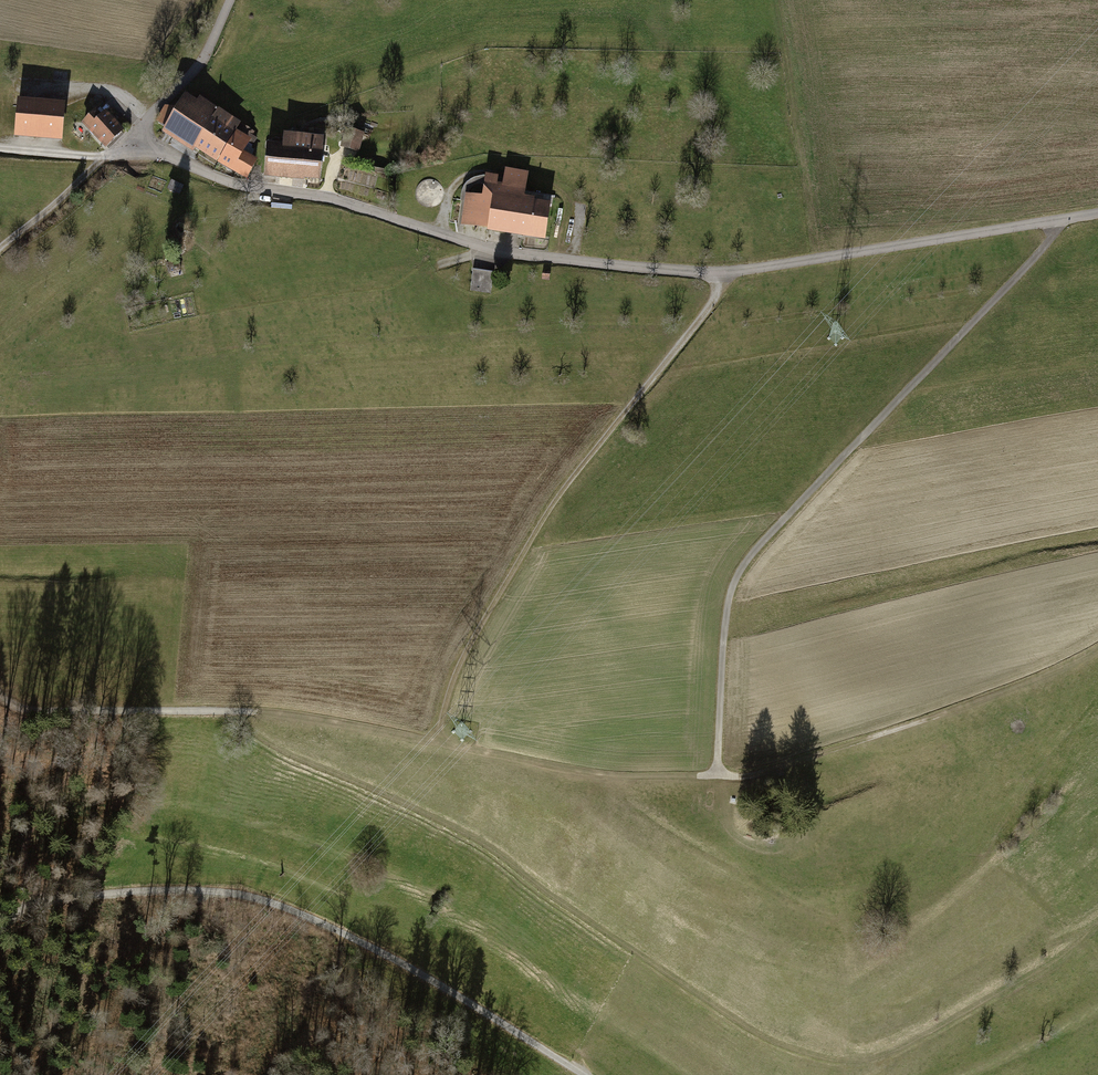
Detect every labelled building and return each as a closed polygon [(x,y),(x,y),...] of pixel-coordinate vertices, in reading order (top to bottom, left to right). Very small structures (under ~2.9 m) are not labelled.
[(196,149),(217,162),(241,123),(242,122),(200,96),(198,99),(189,94),(186,92),(184,95),(177,106),(164,105),(155,120),(165,126),(162,132),(194,152),(196,149)] [(65,102),(17,98),(14,136),(62,140),(65,102)] [(96,108),(81,122),(105,147),(124,129),(106,109),(101,114),(96,108)] [(255,131),(241,123),(217,162),(247,179),(259,159),(251,154),(254,149),(251,148),(257,138),(253,135),(255,131)] [(364,133),(355,130),(349,150),(359,152),(364,133)] [(265,142),(262,177),(303,181),(303,179),(320,180),(323,136),(282,133),(281,144),(265,142)] [(487,232),(545,241),(551,203),(535,200),(535,197),(525,196),(528,172),(505,168),(502,184),(497,184),(498,176),(485,174),(482,195),(465,193),(461,225),(487,229),(487,232)] [(167,189),(180,194),(184,185),(171,179),(167,189)] [(494,273),(473,270),(470,290),(491,293),(494,273)] [(550,272),(543,271),(542,280),(550,280),(550,272)]
